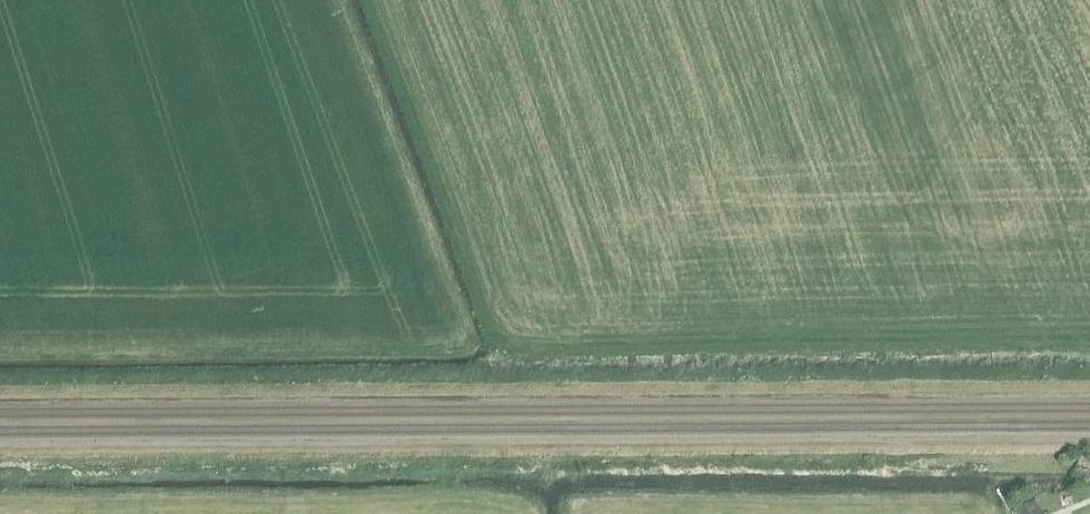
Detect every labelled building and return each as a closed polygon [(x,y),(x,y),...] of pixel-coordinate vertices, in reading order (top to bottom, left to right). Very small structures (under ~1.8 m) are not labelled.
[(1023,513),(1044,513),(1038,505),(1023,513)]
